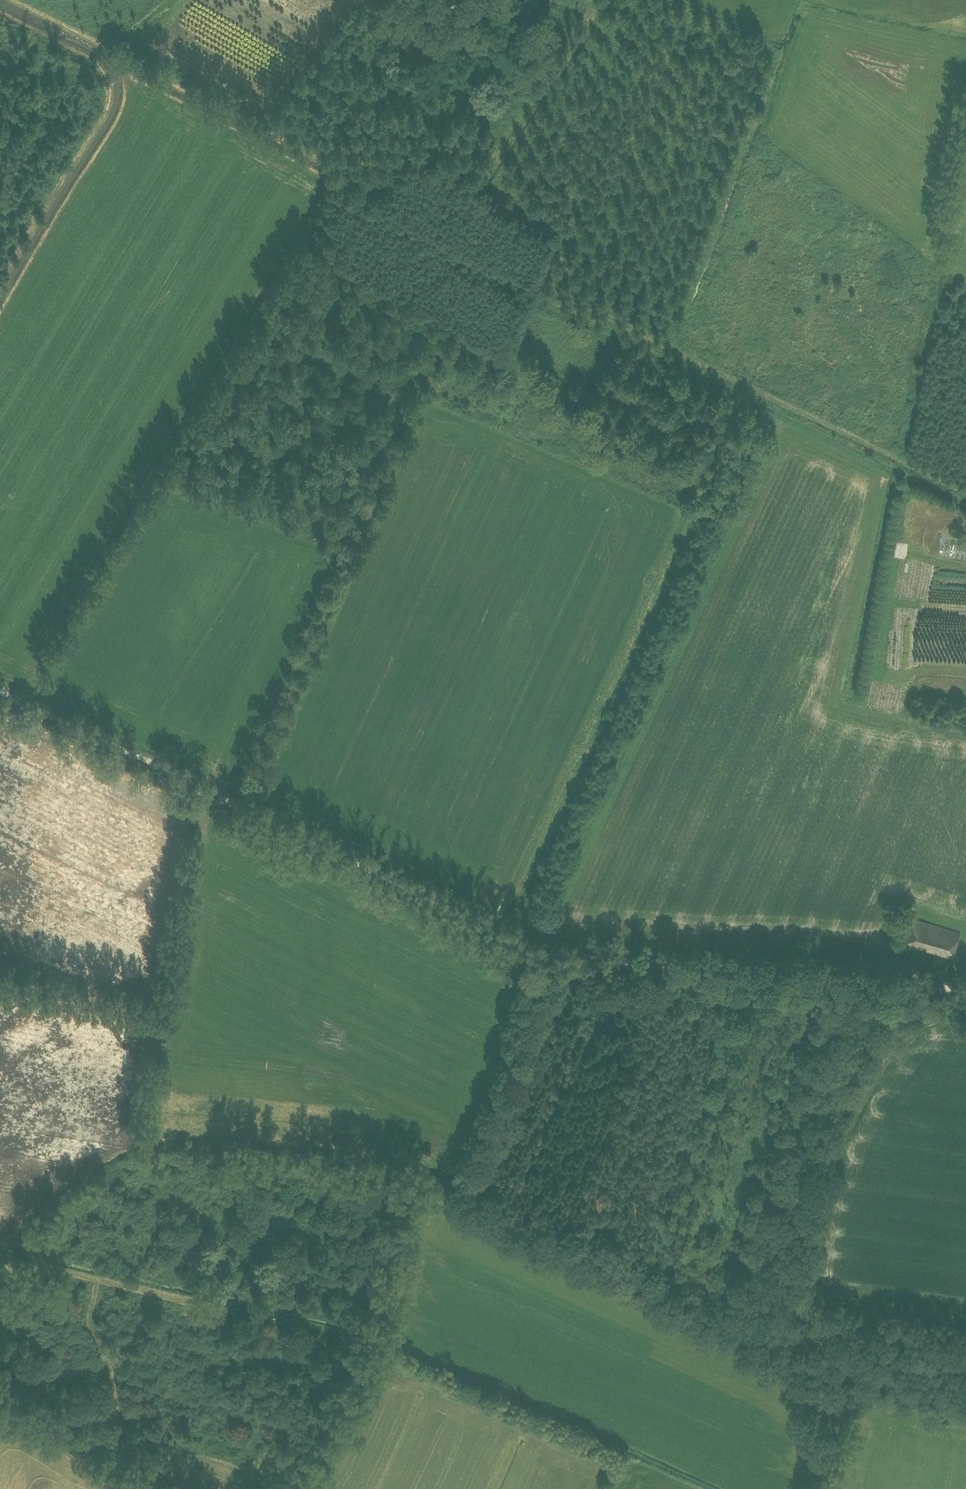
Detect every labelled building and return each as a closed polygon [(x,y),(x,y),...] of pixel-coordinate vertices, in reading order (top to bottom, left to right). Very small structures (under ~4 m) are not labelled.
[(906,946),(952,958),(959,932),(914,920),(906,946)]
